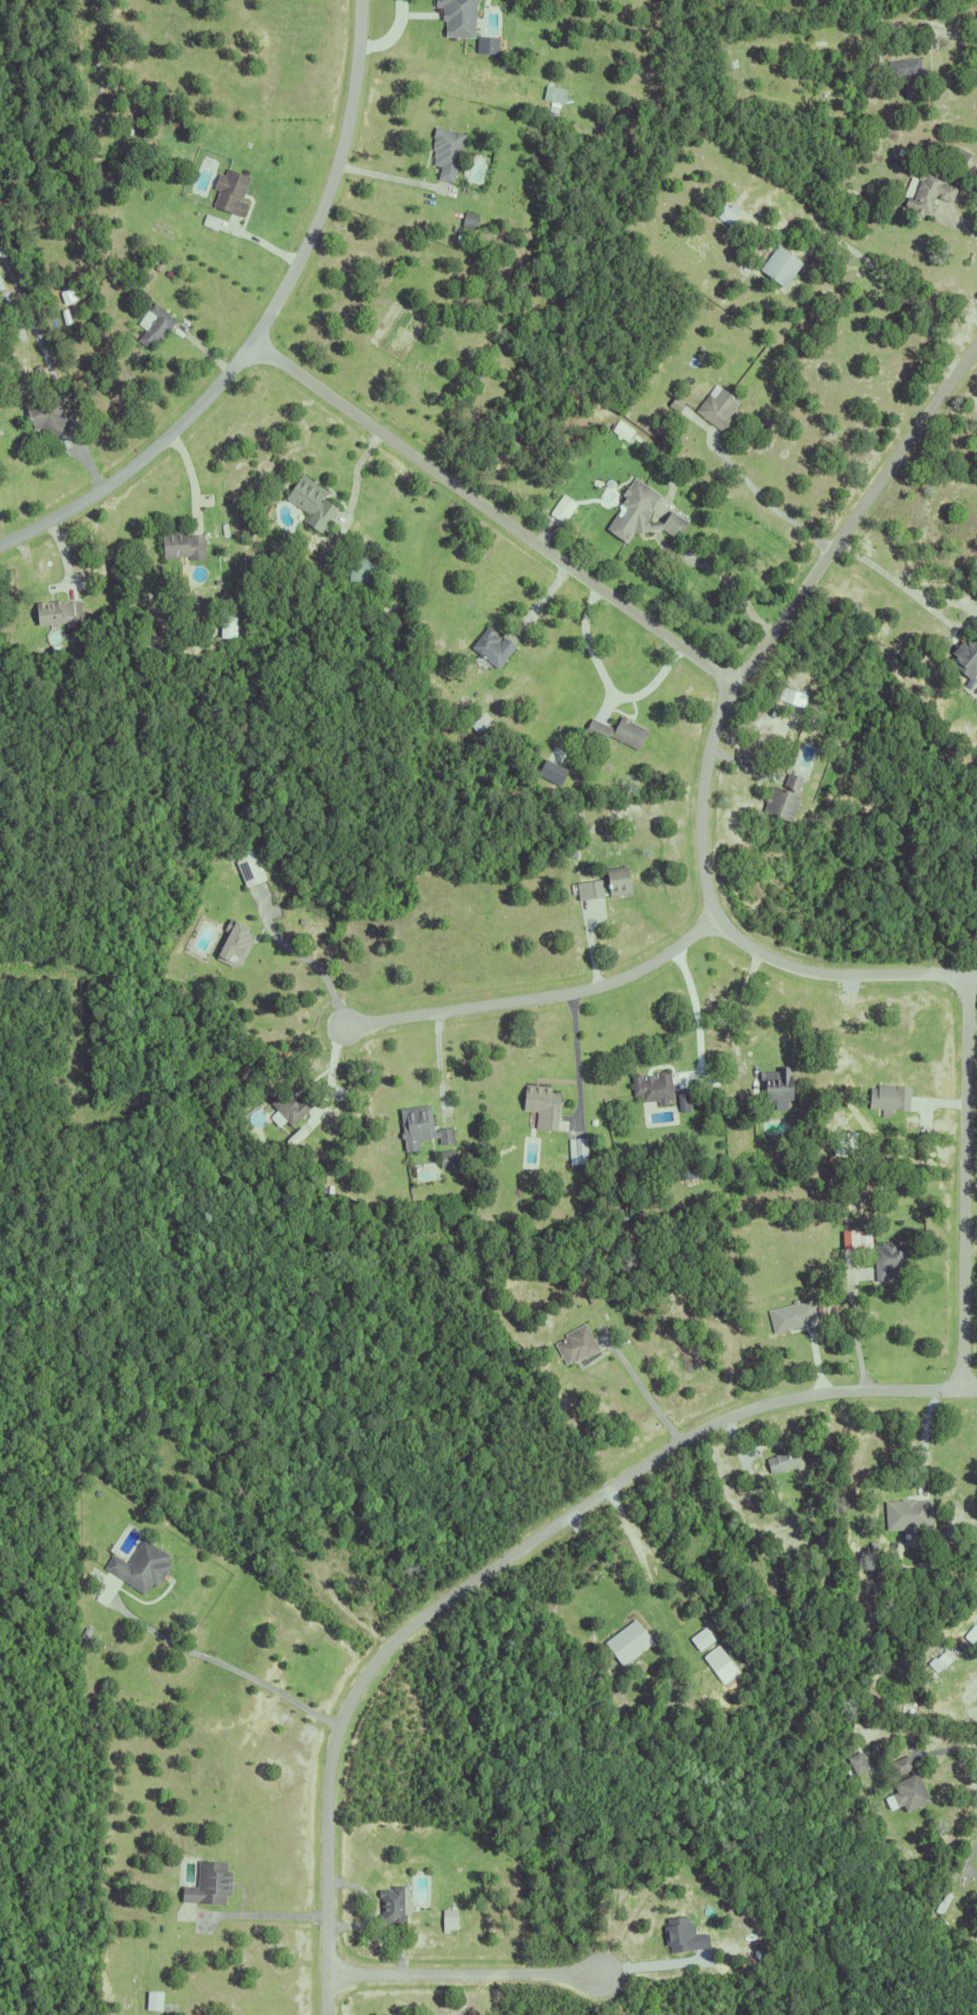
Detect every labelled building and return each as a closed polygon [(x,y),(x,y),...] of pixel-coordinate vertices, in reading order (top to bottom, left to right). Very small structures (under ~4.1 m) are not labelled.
[(432,7),(439,7),(438,21),(442,21),(441,37),(473,38),(474,0),(432,0),(432,7)] [(474,54),(494,54),(495,38),(474,37),(474,54)] [(921,64),(922,73),(920,73),(922,93),(902,95),(901,81),(895,82),(894,74),(888,75),(886,58),(919,54),(920,64),(921,64)] [(565,90),(544,86),(541,100),(562,105),(565,90)] [(463,135),(435,129),(427,164),(439,167),(436,180),(452,184),(463,135)] [(952,183),(955,184),(949,199),(932,193),(930,200),(933,201),(929,214),(922,211),(920,216),(909,212),(911,207),(901,203),(905,194),(902,193),(909,173),(915,175),(918,167),(953,180),(952,183)] [(216,208),(248,216),(252,202),(247,201),(253,175),(226,168),(220,191),(216,208)] [(81,216),(84,210),(99,218),(96,224),(81,216)] [(757,267),(776,242),(800,260),(782,285),(757,267)] [(158,269),(162,263),(174,272),(170,278),(158,269)] [(146,345),(135,337),(153,314),(146,308),(152,300),(174,317),(166,328),(164,327),(153,342),(150,340),(146,345)] [(726,415),(729,417),(720,429),(693,409),(707,391),(712,395),(719,384),(738,399),(726,415)] [(38,424),(32,427),(22,403),(53,392),(67,427),(50,434),(48,428),(41,431),(38,424)] [(666,403),(672,394),(683,402),(677,410),(666,403)] [(302,517),(306,511),(283,495),(300,472),(324,489),(317,499),(320,500),(322,496),(336,506),(319,529),(302,517)] [(687,515),(670,504),(661,520),(647,523),(645,516),(650,508),(649,504),(653,503),(658,494),(631,479),(626,488),(619,489),(621,501),(618,505),(619,513),(617,518),(610,519),(602,532),(621,543),(626,535),(658,529),(674,538),(687,515)] [(188,535),(188,533),(202,532),(204,557),(187,558),(187,554),(161,556),(160,530),(167,529),(168,534),(170,534),(170,529),(176,529),(176,533),(178,533),(178,529),(185,528),(186,535),(188,535)] [(314,567),(321,555),(330,560),(323,572),(314,567)] [(346,579),(347,556),(371,557),(370,580),(346,579)] [(64,620),(36,623),(34,600),(43,599),(43,602),(46,602),(46,600),(48,600),(48,602),(51,601),(50,599),(59,598),(59,600),(79,598),(81,623),(65,625),(64,620)] [(469,645),(486,625),(493,631),(492,632),(498,637),(495,641),(496,642),(503,634),(514,644),(495,667),(469,645)] [(973,637),(976,640),(976,665),(967,677),(951,664),(954,660),(951,657),(954,654),(950,651),(960,638),(964,641),(966,638),(970,641),(973,637)] [(219,641),(228,640),(229,652),(220,652),(219,641)] [(804,696),(780,688),(776,700),(800,709),(804,696)] [(635,749),(606,733),(602,740),(582,729),(590,715),(612,727),(619,713),(646,728),(635,749)] [(438,728),(444,721),(449,726),(443,733),(438,728)] [(799,794),(789,821),(760,810),(770,783),(780,787),(786,770),(801,776),(795,792),(799,794)] [(245,888),(265,881),(256,854),(236,862),(245,888)] [(604,867),(625,864),(629,892),(608,896),(604,867)] [(212,956),(239,967),(253,933),(226,921),(212,956)] [(790,1074),(791,1098),(759,1099),(758,1070),(777,1070),(777,1066),(787,1065),(787,1074),(790,1074)] [(666,1099),(666,1103),(658,1104),(657,1100),(640,1101),(639,1095),(631,1095),(630,1076),(634,1075),(634,1073),(639,1073),(640,1078),(643,1078),(643,1074),(652,1074),(652,1076),(655,1076),(655,1072),(669,1071),(671,1098),(666,1099)] [(528,1084),(534,1084),(534,1086),(537,1086),(537,1085),(543,1085),(543,1087),(546,1087),(546,1085),(549,1085),(548,1090),(558,1091),(555,1129),(534,1127),(535,1110),(521,1109),(523,1084),(525,1084),(525,1085),(528,1086),(528,1084)] [(908,1111),(908,1086),(865,1086),(864,1109),(884,1109),(884,1111),(908,1111)] [(304,1092),(313,1102),(289,1125),(268,1102),(283,1088),(291,1096),(290,1097),(294,1101),(304,1092)] [(687,1093),(676,1093),(676,1111),(688,1111),(687,1093)] [(452,1142),(438,1144),(437,1136),(416,1139),(418,1148),(403,1151),(401,1137),(399,1138),(398,1132),(401,1132),(398,1108),(428,1103),(432,1130),(435,1129),(435,1127),(450,1125),(452,1142)] [(568,1163),(584,1162),(583,1138),(566,1138),(568,1163)] [(299,1155),(295,1159),(288,1153),(292,1148),(291,1148),(297,1141),(305,1149),(299,1156),(299,1155)] [(436,1150),(452,1147),(454,1162),(439,1165),(436,1150)] [(679,1180),(700,1179),(699,1155),(678,1156),(679,1180)] [(262,1162),(267,1158),(272,1164),(267,1168),(262,1162)] [(873,1281),(885,1280),(884,1269),(900,1268),(899,1241),(878,1242),(878,1248),(871,1248),(873,1281)] [(796,1298),(797,1302),(810,1298),(815,1317),(802,1321),(803,1324),(772,1332),(766,1309),(791,1302),(790,1300),(796,1298)] [(571,1359),(564,1363),(553,1343),(564,1337),(562,1334),(583,1323),(597,1349),(573,1362),(571,1359)] [(795,1469),(793,1453),(764,1456),(766,1472),(795,1469)] [(883,1499),(882,1529),(925,1531),(926,1501),(883,1499)] [(142,1594),(148,1583),(154,1586),(170,1558),(139,1540),(125,1564),(110,1555),(101,1570),(142,1594)] [(602,1643),(633,1619),(651,1641),(620,1666),(602,1643)] [(690,1637),(695,1636),(699,1652),(694,1653),(690,1637)] [(738,1674),(718,1645),(701,1657),(720,1686),(738,1674)] [(933,1673),(952,1659),(945,1649),(925,1663),(933,1673)] [(604,1661),(609,1658),(618,1670),(614,1674),(604,1661)] [(846,1759),(859,1752),(867,1769),(854,1776),(846,1759)] [(904,1812),(901,1806),(895,1808),(889,1795),(894,1792),(890,1784),(909,1775),(907,1771),(894,1777),(888,1763),(906,1754),(928,1801),(904,1812)] [(180,1886),(196,1887),(197,1862),(226,1864),(225,1871),(229,1871),(228,1895),(224,1895),(223,1904),(180,1902),(180,1886)] [(404,1914),(404,1926),(389,1926),(389,1923),(377,1923),(376,1908),(379,1908),(379,1898),(377,1898),(377,1889),(390,1889),(390,1886),(402,1886),(402,1914),(404,1914)] [(454,1909),(439,1910),(440,1930),(454,1930),(454,1909)] [(707,1949),(705,1934),(690,1935),(688,1916),(661,1919),(665,1953),(707,1949)] [(145,2007),(146,1986),(161,1987),(160,2008),(145,2007)]
